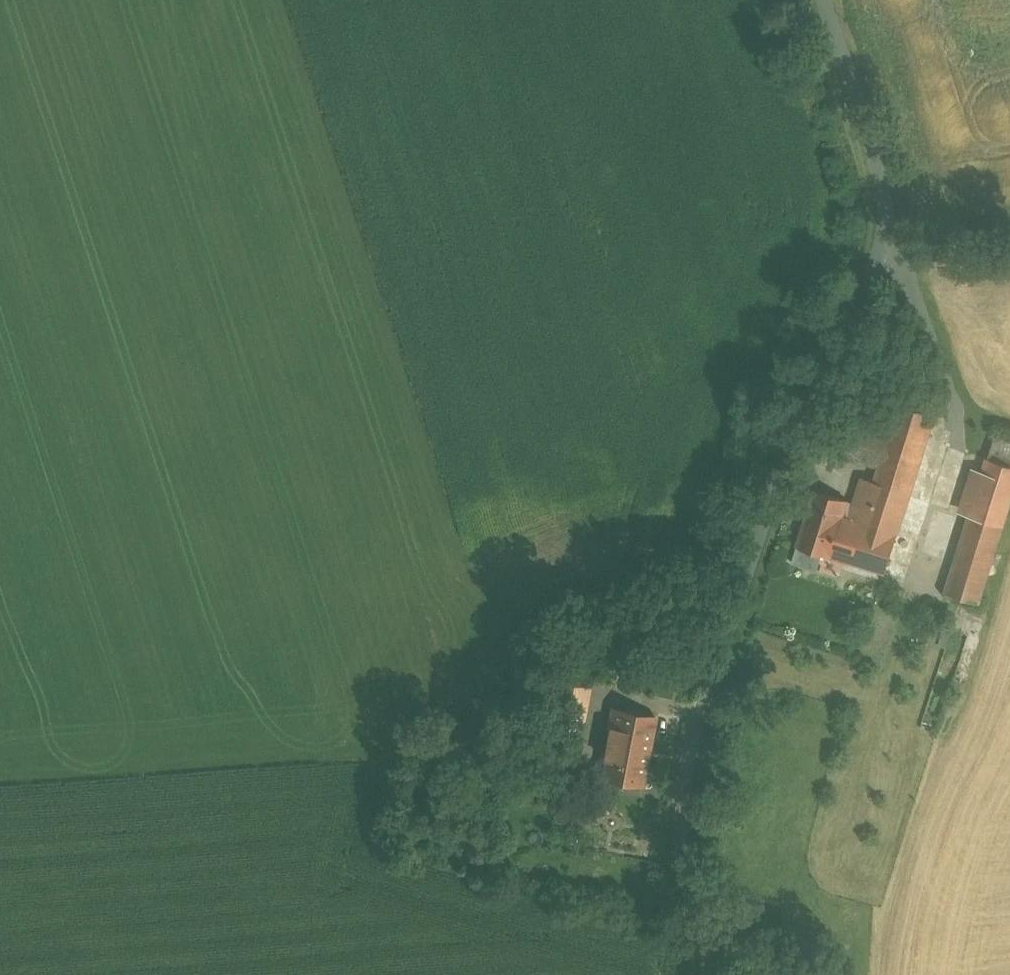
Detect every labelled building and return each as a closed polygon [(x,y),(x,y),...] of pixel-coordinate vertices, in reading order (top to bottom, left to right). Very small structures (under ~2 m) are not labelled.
[(876,481),(864,477),(856,503),(857,503),(852,518),(839,559),(886,573),(936,414),(900,402),(894,422),(845,407),(832,450),(881,465),(876,481)] [(971,515),(972,516),(948,592),(980,602),(1009,507),(1009,437),(997,433),(985,471),(971,515)] [(816,470),(809,471),(806,478),(812,484),(819,483),(821,475),(816,470)] [(850,501),(816,490),(798,545),(800,546),(795,562),(818,570),(823,554),(839,559),(852,518),(845,516),(850,501)] [(590,687),(559,680),(551,724),(547,723),(538,776),(555,779),(558,764),(559,764),(566,727),(582,730),(590,687)] [(656,716),(615,708),(601,777),(643,785),(656,716)]
